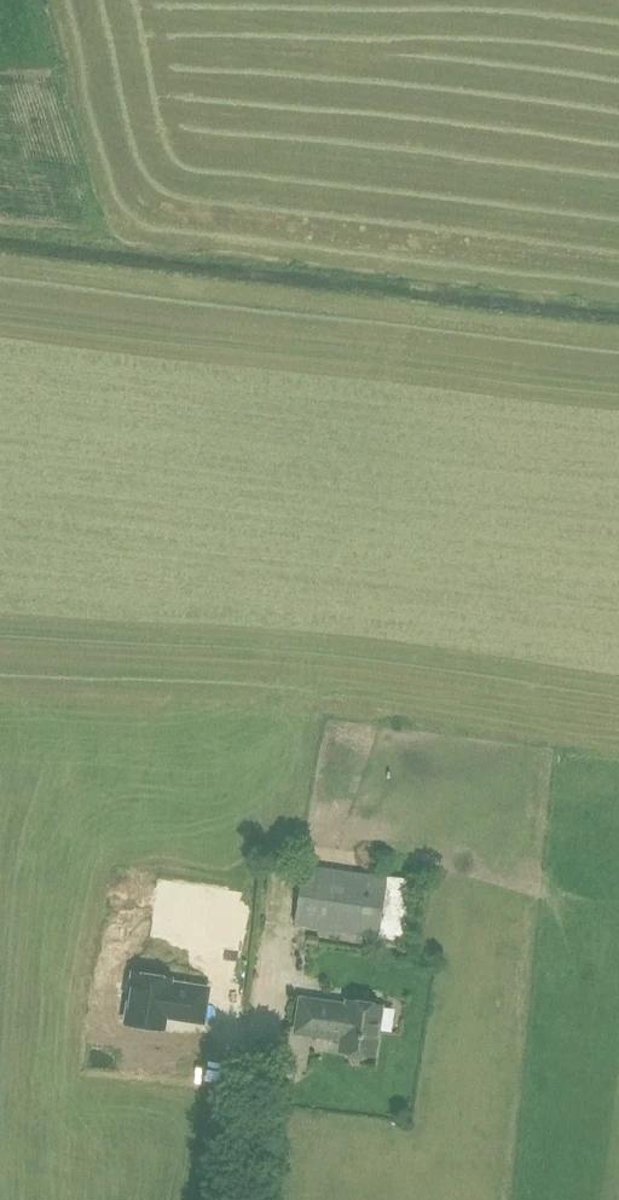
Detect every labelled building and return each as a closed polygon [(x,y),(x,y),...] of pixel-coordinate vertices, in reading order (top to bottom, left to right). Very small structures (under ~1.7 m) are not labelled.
[(417,881),(303,863),(294,921),(408,939),(417,881)] [(182,899),(163,927),(222,924),(182,899)] [(135,964),(127,1015),(164,1021),(166,1008),(168,1008),(168,1005),(177,1006),(176,1010),(204,1014),(209,981),(171,975),(172,970),(135,964)] [(346,1003),(300,996),(294,1029),(341,1036),(339,1048),(346,1049),(349,1054),(361,1056),(366,1053),(372,1054),(380,1003),(347,998),(346,1003)]
